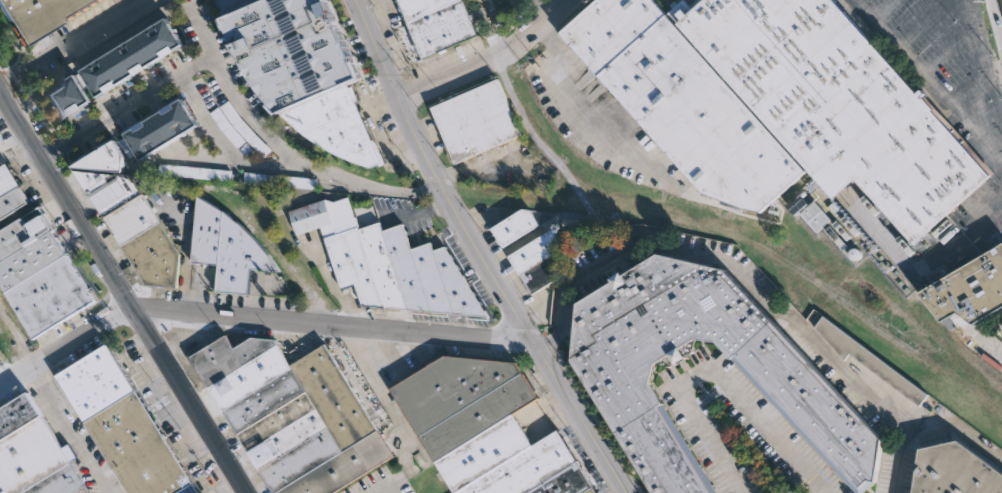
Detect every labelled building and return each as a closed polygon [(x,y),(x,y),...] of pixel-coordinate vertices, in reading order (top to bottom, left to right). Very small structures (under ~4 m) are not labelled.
[(28,46),(0,1),(0,0),(101,0),(28,46)] [(228,17),(221,0),(268,0),(228,17)] [(228,17),(268,0),(336,0),(369,76),(350,85),(286,114),(272,99),(259,83),(247,60),(228,17)] [(418,58),(393,0),(461,0),(475,33),(418,58)] [(564,35),(601,0),(655,0),(677,22),(809,173),(764,216),(703,195),(564,35)] [(677,22),(702,0),(836,0),(910,85),(809,173),(677,22)] [(105,90),(96,95),(81,70),(168,17),(183,43),(105,90)] [(78,74),(85,91),(91,89),(84,71),(78,74)] [(84,108),(71,116),(70,114),(61,120),(45,94),(76,74),(92,100),(83,106),(84,108)] [(501,79),(525,135),(459,164),(450,143),(446,145),(441,135),(446,133),(444,128),(440,130),(437,124),(442,122),(439,117),(435,120),(432,114),(437,112),(435,107),(501,79)] [(350,85),(382,163),(373,168),(356,163),(332,152),(310,138),(297,126),(286,114),(350,85)] [(910,85),(992,178),(913,248),(852,178),(830,198),(809,173),(910,85)] [(180,98),(125,134),(140,158),(196,123),(180,98)] [(118,141),(127,158),(135,153),(125,137),(118,141)] [(117,141),(125,155),(124,172),(73,166),(83,160),(82,158),(90,153),(91,155),(103,148),(102,146),(110,140),(111,142),(116,139),(117,141)] [(32,201),(0,221),(0,169),(10,163),(32,201)] [(230,181),(231,170),(161,164),(160,174),(230,181)] [(131,174),(154,209),(157,207),(160,211),(157,213),(180,255),(177,288),(145,285),(74,168),(131,174)] [(316,178),(244,173),(244,183),(316,188),(316,178)] [(274,257),(282,270),(255,267),(252,294),(219,291),(222,264),(195,262),(201,196),(219,206),(245,226),(274,257)] [(351,196),(354,206),(363,203),(366,211),(357,215),(363,228),(382,222),(385,231),(406,224),(415,249),(434,242),(438,250),(449,246),(493,317),(446,312),(446,316),(410,313),(408,309),(365,305),(358,285),(343,289),(322,227),(299,234),(292,210),(328,199),(336,202),(351,196)] [(814,200),(809,205),(803,199),(793,208),(816,233),(831,219),(814,200)] [(36,339),(0,280),(0,232),(43,205),(58,230),(56,231),(98,301),(88,307),(36,339)] [(537,225),(501,248),(489,229),(520,209),(528,210),(537,225)] [(551,281),(529,294),(505,257),(555,225),(551,281)] [(919,293),(1001,243),(1001,306),(972,324),(956,312),(941,321),(919,293)] [(647,381),(716,492),(652,492),(571,361),(577,303),(658,253),(724,269),(883,439),(877,482),(873,476),(868,479),(865,474),(861,477),(865,484),(860,487),(736,354),(732,358),(716,341),(695,338),(692,353),(670,366),(654,363),(647,381)] [(817,315),(922,394),(914,406),(843,353),(839,359),(808,327),(817,315)] [(397,456),(338,492),(276,492),(193,357),(228,334),(237,349),(256,337),(277,340),(294,366),(328,345),(397,456)] [(115,352),(202,492),(130,492),(79,409),(69,414),(59,397),(68,392),(58,375),(110,344),(115,352)] [(435,462),(390,388),(445,355),(517,362),(539,397),(513,413),(435,462)] [(74,462),(93,492),(3,492),(0,489),(0,413),(32,393),(66,448),(72,444),(80,457),(74,462)] [(513,413),(532,444),(454,492),(435,462),(513,413)] [(558,428),(598,492),(454,492),(532,444),(558,428)] [(954,440),(1001,476),(1001,492),(907,492),(914,448),(954,440)]
